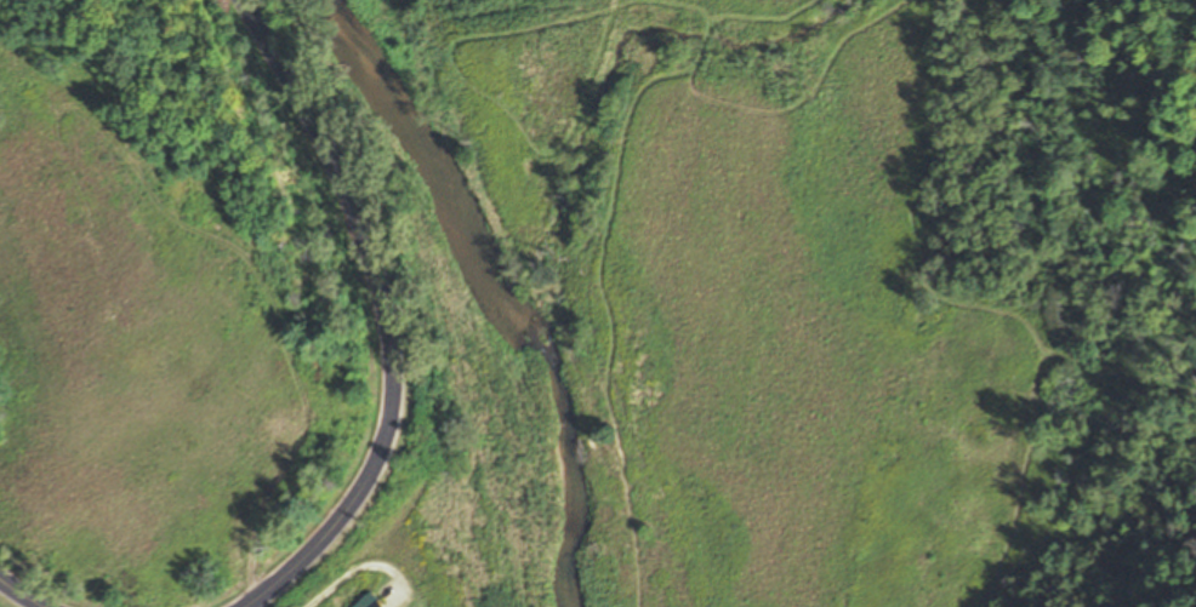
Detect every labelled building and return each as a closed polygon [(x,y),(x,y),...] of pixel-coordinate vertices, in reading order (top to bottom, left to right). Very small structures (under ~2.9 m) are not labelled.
[(367,592),(348,606),(379,606),(367,592)]
